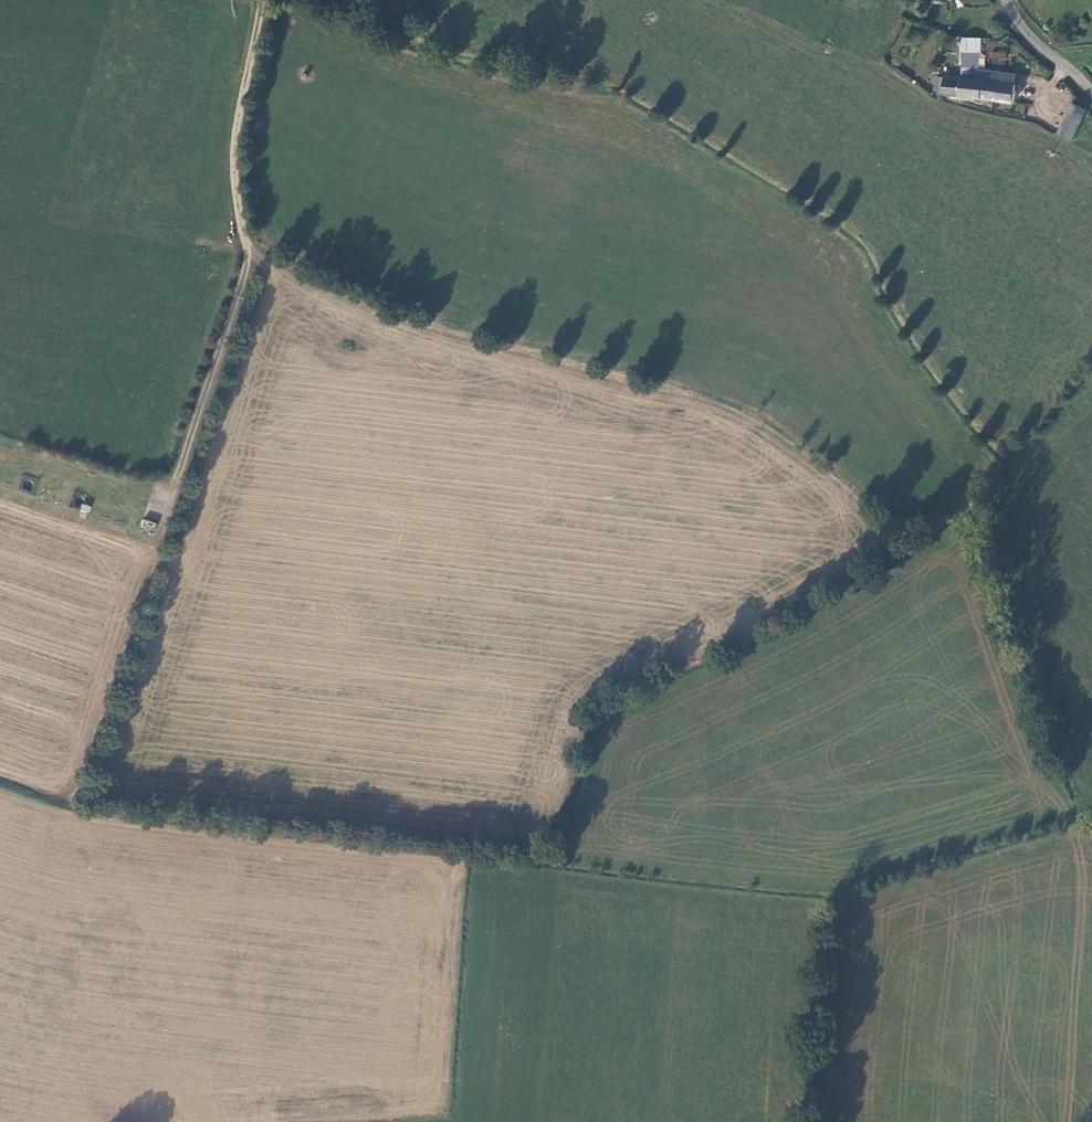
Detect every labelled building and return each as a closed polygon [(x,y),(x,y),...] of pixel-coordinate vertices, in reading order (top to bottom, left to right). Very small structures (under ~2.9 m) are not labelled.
[(984,39),(966,37),(965,53),(982,55),(984,39)] [(1006,53),(988,51),(987,59),(1005,61),(1006,53)] [(948,78),(947,94),(1017,103),(1018,91),(1018,84),(1017,84),(1018,74),(982,72),(982,55),(965,53),(963,78),(948,78)] [(1072,103),(1061,134),(1075,140),(1085,109),(1072,103)] [(143,518),(140,527),(153,532),(157,524),(143,518)]
